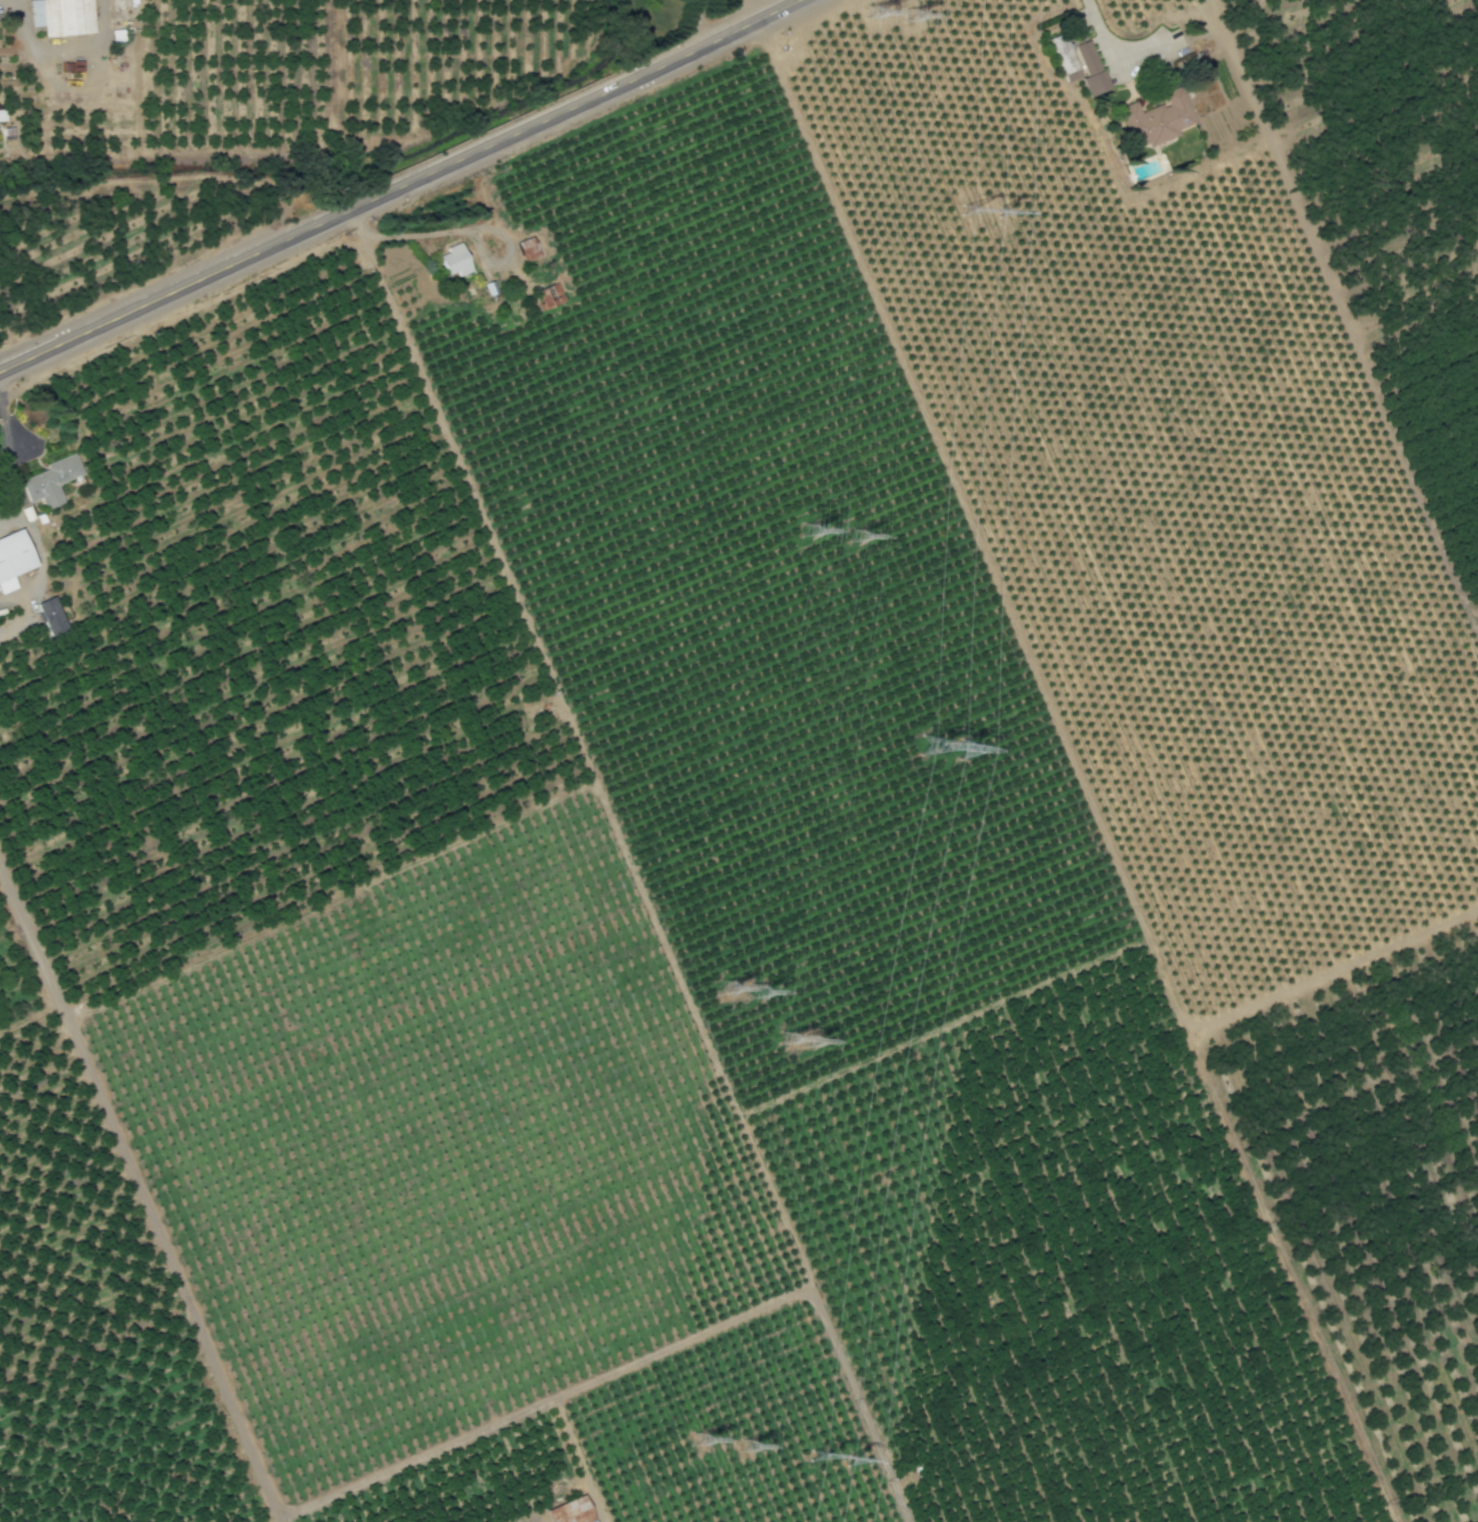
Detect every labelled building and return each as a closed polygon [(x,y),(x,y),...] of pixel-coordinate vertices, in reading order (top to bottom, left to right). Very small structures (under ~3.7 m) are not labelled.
[(33,28),(45,27),(46,37),(96,33),(93,0),(31,0),(33,28)] [(1061,83),(1077,78),(1064,33),(1048,37),(1061,83)] [(1083,76),(1077,78),(1084,96),(1104,89),(1086,40),(1072,45),(1083,76)] [(1134,149),(1146,143),(1149,148),(1177,135),(1175,131),(1192,123),(1180,92),(1175,94),(1171,90),(1164,93),(1162,99),(1166,107),(1161,109),(1160,105),(1139,113),(1134,102),(1117,110),(1134,149)] [(513,242),(519,262),(536,257),(529,237),(513,242)] [(456,277),(469,271),(456,242),(442,248),(444,252),(433,257),(442,277),(454,271),(456,277)] [(561,301),(553,282),(533,291),(538,302),(535,304),(538,311),(561,301)] [(75,455),(84,475),(59,485),(65,505),(49,510),(47,502),(44,504),(42,499),(30,503),(21,482),(50,470),(48,466),(75,455)] [(0,539),(0,590),(1,590),(4,595),(19,588),(14,578),(40,566),(22,529),(0,539)] [(33,604),(46,635),(63,628),(49,596),(33,604)] [(549,1521),(585,1521),(592,1519),(581,1495),(545,1511),(549,1521)]
